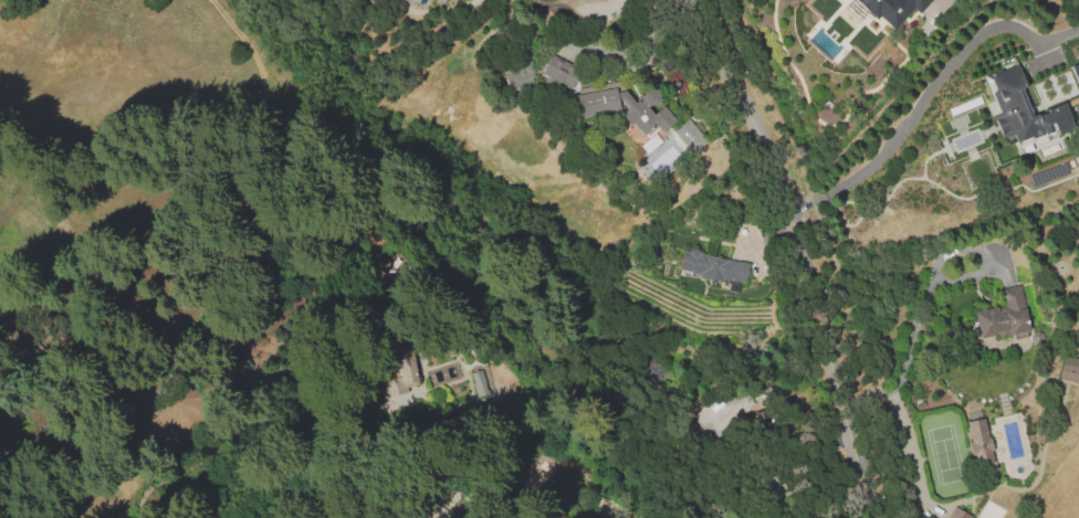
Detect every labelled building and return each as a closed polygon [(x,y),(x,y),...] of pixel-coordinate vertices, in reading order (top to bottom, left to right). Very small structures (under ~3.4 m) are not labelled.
[(438,10),(425,0),(445,0),(438,10)] [(873,20),(851,0),(928,0),(915,14),(910,10),(892,30),(877,17),(873,20)] [(497,64),(542,61),(545,54),(552,59),(566,33),(584,44),(570,68),(576,72),(565,93),(547,83),(547,86),(500,91),(497,64)] [(1060,71),(1078,63),(1078,98),(1072,101),(1060,71)] [(982,76),(1014,64),(1023,87),(1015,91),(1025,116),(1061,102),(1073,131),(1056,138),(1052,130),(1010,148),(1006,137),(1002,138),(995,135),(991,123),(992,116),(996,114),(982,76)] [(614,91),(618,88),(628,103),(635,98),(637,102),(637,92),(651,91),(651,108),(641,108),(646,115),(658,106),(670,123),(642,141),(639,137),(636,139),(627,126),(622,128),(614,115),(565,120),(562,97),(614,91)] [(672,131),(687,120),(698,133),(683,145),(672,131)] [(675,251),(684,252),(684,250),(699,252),(698,255),(745,265),(741,285),(717,279),(716,284),(693,278),(694,275),(671,269),(675,251)] [(1023,284),(1034,330),(1012,335),(1013,338),(995,341),(994,335),(975,339),(970,314),(992,309),(993,315),(1005,313),(999,289),(1023,284)] [(419,385),(411,343),(385,348),(393,390),(419,385)] [(1065,356),(1078,361),(1078,386),(1057,378),(1065,356)] [(767,412),(750,410),(748,428),(765,430),(767,412)] [(968,422),(986,419),(991,445),(994,444),(998,468),(977,472),(968,422)] [(583,478),(568,469),(549,498),(565,508),(583,478)] [(973,517),(972,517),(951,517),(956,508),(973,517)]
